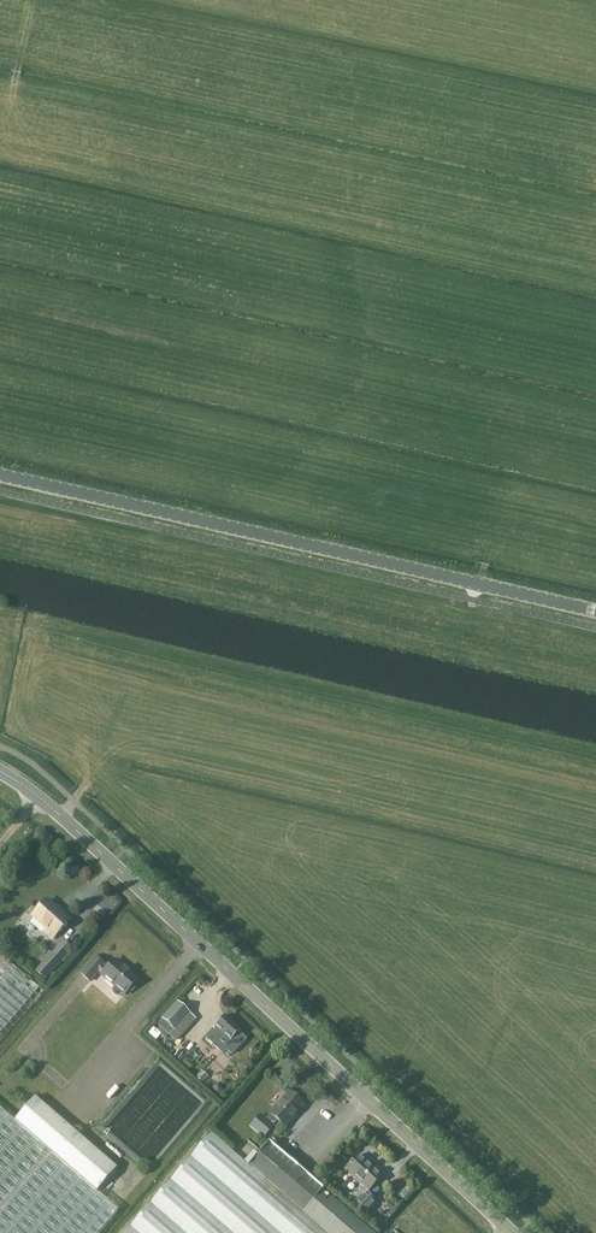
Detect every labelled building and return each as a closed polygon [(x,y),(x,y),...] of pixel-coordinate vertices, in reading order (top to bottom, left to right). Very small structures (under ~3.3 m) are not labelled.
[(52,938),(70,918),(63,911),(61,913),(47,900),(33,916),(47,929),(45,931),(52,938)] [(44,979),(61,961),(72,948),(63,940),(35,971),(44,979)] [(40,987),(0,952),(0,1032),(40,987)] [(115,960),(106,969),(103,966),(104,964),(95,956),(81,973),(90,981),(99,971),(102,974),(101,975),(115,986),(113,990),(113,992),(115,994),(117,996),(120,995),(123,993),(124,995),(128,991),(130,990),(134,986),(134,984),(137,979),(115,960)] [(178,1003),(159,1024),(176,1040),(184,1031),(178,1026),(189,1013),(178,1003)] [(217,1028),(207,1039),(222,1052),(221,1053),(222,1053),(226,1049),(231,1055),(246,1039),(239,1033),(241,1030),(240,1030),(225,1016),(214,1027),(215,1027),(217,1028)] [(160,1027),(156,1031),(165,1039),(168,1035),(160,1027)] [(176,1048),(171,1054),(175,1058),(181,1052),(176,1048)] [(202,1073),(196,1078),(201,1083),(207,1077),(202,1073)] [(216,1083),(213,1087),(214,1091),(219,1092),(222,1089),(221,1085),(216,1083)] [(285,1127),(305,1105),(289,1091),(270,1113),(270,1114),(266,1119),(261,1115),(251,1126),(263,1137),(273,1126),(270,1123),(275,1118),(285,1127)] [(117,1210),(96,1191),(116,1167),(35,1097),(15,1121),(0,1108),(0,1232),(98,1232),(117,1210)] [(249,1166),(211,1133),(183,1166),(125,1232),(326,1232),(249,1166)] [(249,1166),(326,1232),(373,1232),(331,1197),(326,1203),(318,1196),(323,1190),(269,1143),(249,1166)] [(369,1191),(384,1175),(375,1167),(374,1169),(359,1155),(346,1170),(369,1191)] [(337,1157),(321,1176),(326,1180),(342,1162),(337,1157)] [(407,1187),(399,1195),(402,1199),(410,1190),(407,1187)] [(325,1200),(330,1195),(325,1191),(321,1196),(325,1200)] [(365,1193),(356,1204),(366,1213),(376,1202),(365,1193)]
